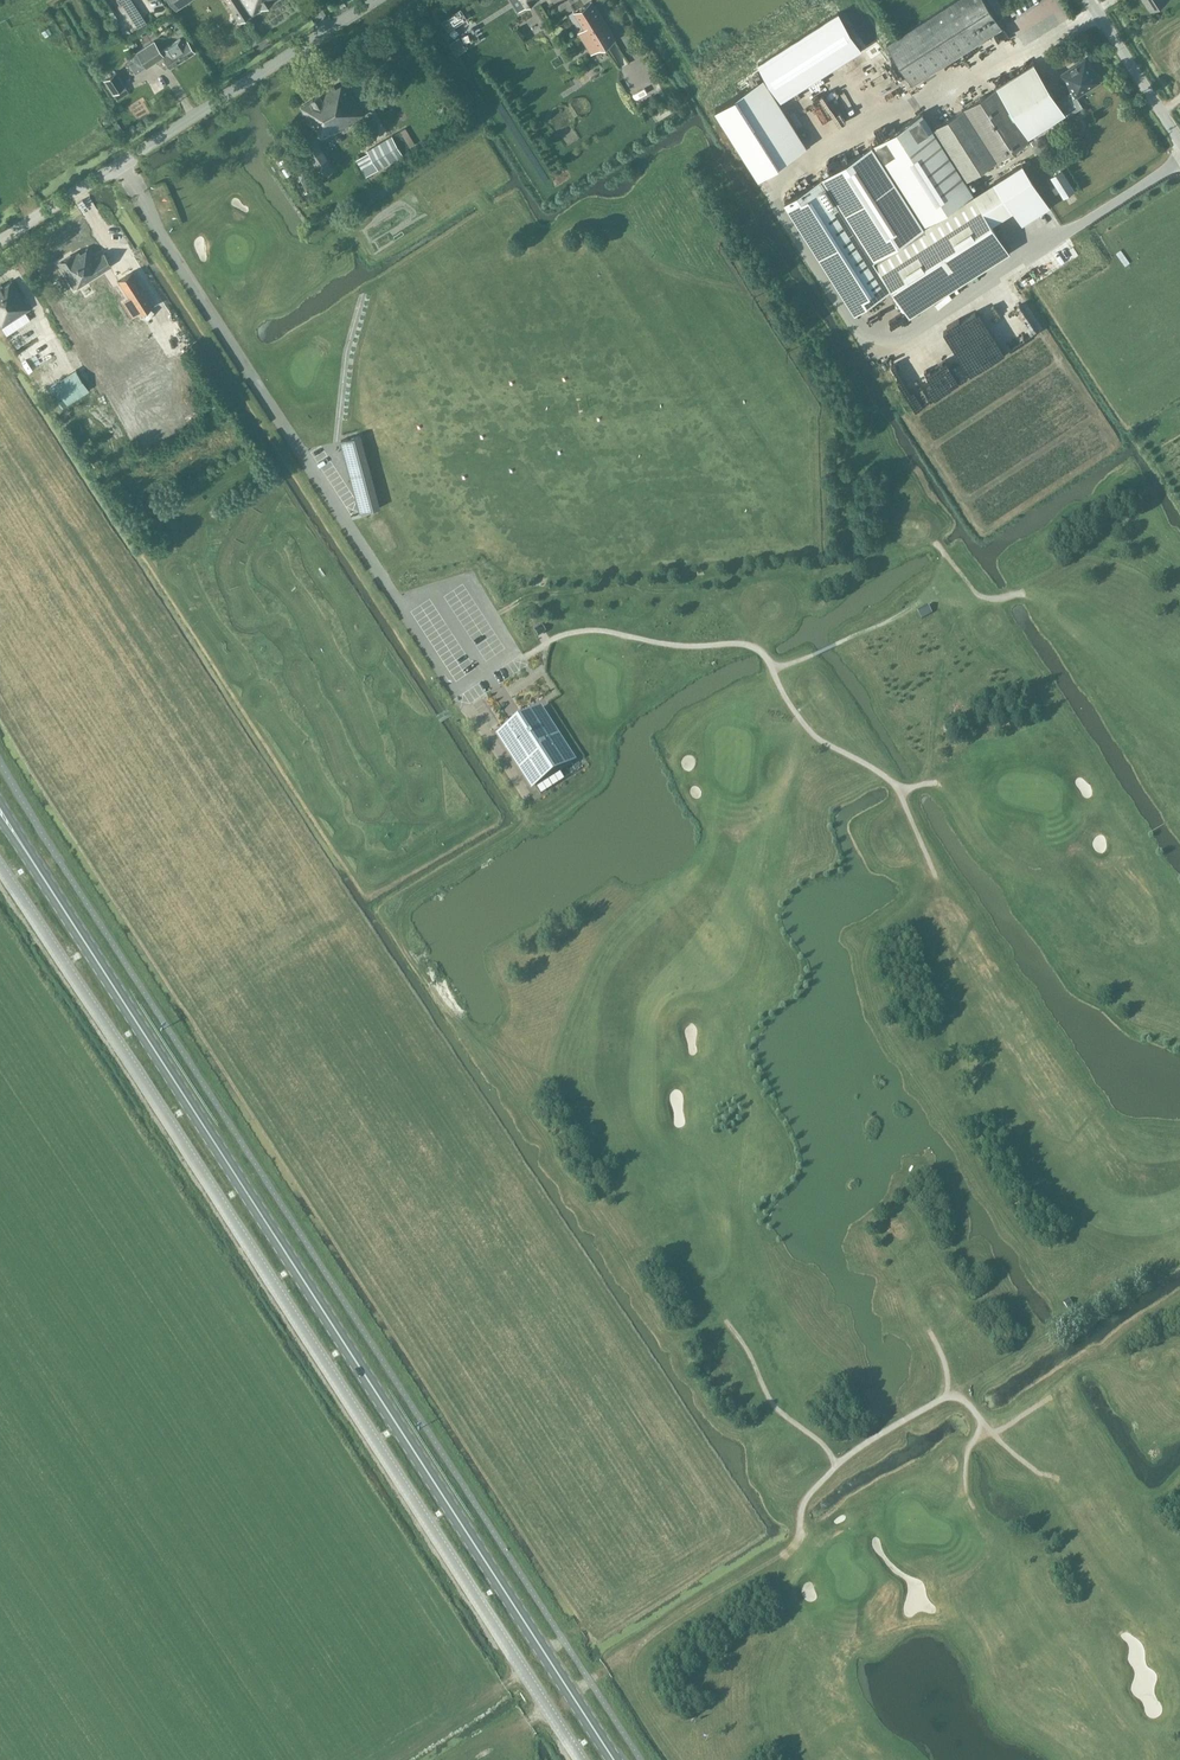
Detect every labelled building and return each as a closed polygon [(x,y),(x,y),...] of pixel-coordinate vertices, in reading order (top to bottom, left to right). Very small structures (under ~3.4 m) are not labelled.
[(189,0),(170,0),(176,9),(189,0)] [(240,22),(273,0),(226,0),(240,22)] [(525,9),(539,0),(520,0),(525,9)] [(599,0),(575,14),(598,53),(622,38),(599,0)] [(886,45),(912,84),(1002,26),(985,0),(955,0),(886,45)] [(1152,9),(1166,0),(1146,0),(1152,9)] [(449,31),(468,19),(461,9),(443,21),(449,31)] [(862,49),(839,13),(758,64),(782,100),(862,49)] [(450,43),(457,55),(467,49),(459,37),(450,43)] [(154,41),(137,52),(146,67),(162,57),(170,68),(194,52),(187,41),(183,43),(181,39),(161,51),(154,41)] [(1061,76),(1071,91),(1072,93),(1073,92),(1077,98),(1101,83),(1086,59),(1061,76)] [(1072,93),(1071,91),(1058,99),(1035,63),(934,128),(967,179),(1031,137),(1044,129),(1046,131),(1059,123),(1083,108),(1077,98),(1073,92),(1072,93)] [(116,72),(104,80),(117,99),(129,92),(116,72)] [(486,89),(494,84),(488,74),(480,79),(486,89)] [(918,92),(934,84),(931,78),(915,86),(918,92)] [(322,143),(366,116),(346,84),(337,89),(335,87),(301,108),(319,138),(300,149),(319,180),(337,169),(322,143)] [(759,177),(795,154),(752,86),(716,109),(759,177)] [(975,193),(923,113),(872,146),(917,217),(923,226),(974,194),(975,193)] [(1059,123),(1046,131),(1044,129),(1031,137),(1029,139),(1041,157),(1049,152),(1042,141),(1062,127),(1059,123)] [(570,128),(560,131),(564,141),(573,138),(570,128)] [(369,152),(379,169),(404,154),(393,136),(368,150),(369,152)] [(1085,146),(1076,144),(1073,153),(1083,155),(1085,146)] [(888,281),(868,249),(917,217),(872,146),(785,200),(855,310),(856,310),(852,304),(888,281)] [(367,177),(379,169),(369,152),(357,160),(367,177)] [(1050,207),(1023,163),(995,181),(1022,224),(1050,207)] [(1064,198),(1075,191),(1062,171),(1051,177),(1064,198)] [(307,173),(300,177),(304,186),(312,182),(307,173)] [(923,226),(917,217),(868,249),(893,288),(911,316),(1011,252),(974,194),(923,226)] [(71,256),(58,264),(74,290),(112,266),(104,254),(94,260),(88,250),(81,254),(80,253),(72,258),(71,256)] [(118,280),(129,297),(139,312),(140,314),(154,305),(132,271),(118,280)] [(0,287),(0,325),(2,328),(7,335),(31,320),(26,312),(30,310),(13,282),(4,288),(2,286),(0,287)] [(75,370),(48,388),(61,408),(89,390),(75,370)] [(341,442),(360,512),(381,507),(362,437),(341,442)] [(538,710),(501,734),(532,783),(569,759),(538,710)] [(1068,1309),(1073,1305),(1068,1299),(1063,1302),(1068,1309)]
